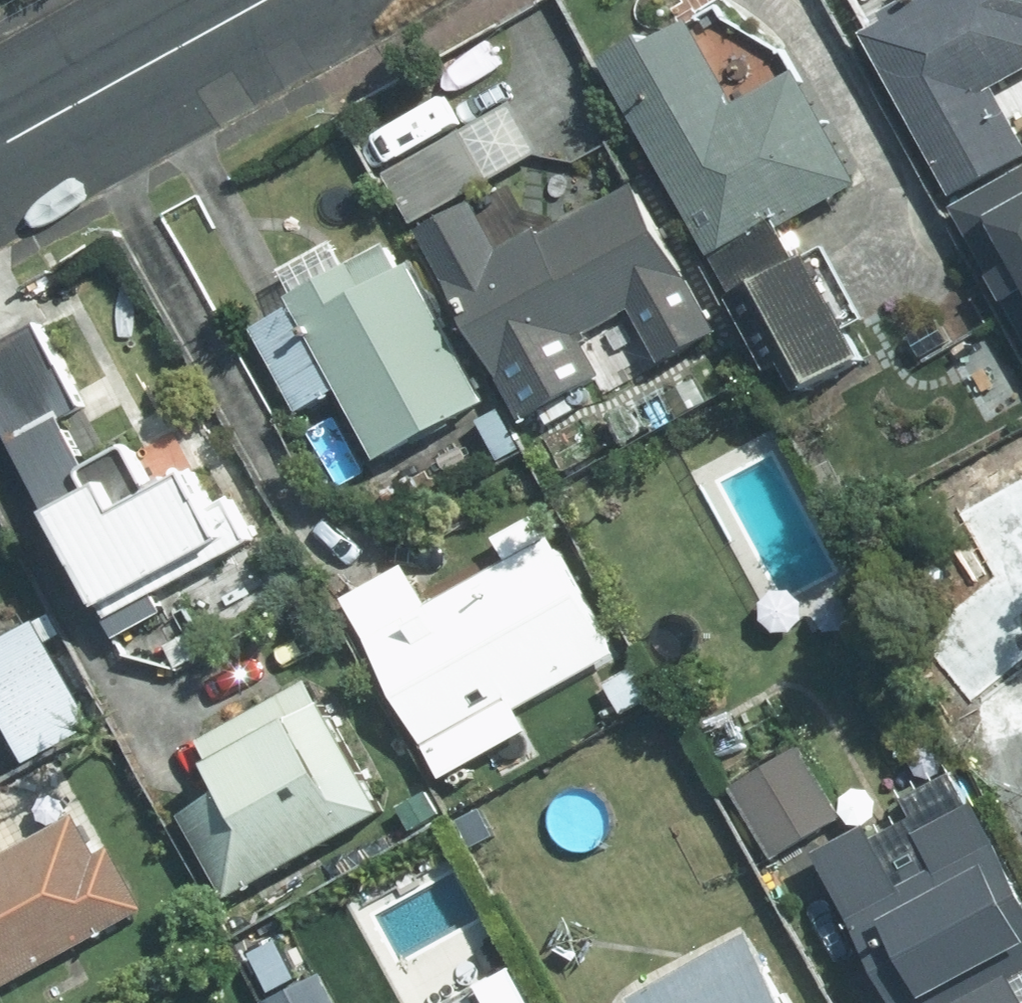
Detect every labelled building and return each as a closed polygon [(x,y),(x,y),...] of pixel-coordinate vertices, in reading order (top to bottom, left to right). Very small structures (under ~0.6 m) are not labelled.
[(870,36),(958,194),(1021,160),(1021,135),(997,88),(1021,74),(1021,0),(914,0),(886,15),(891,23),(870,36)] [(647,40),(607,62),(793,401),(870,360),(814,260),(804,264),(784,226),(860,183),(801,74),(741,107),(695,24),(650,48),(647,40)] [(515,103),(393,172),(420,220),(541,152),(515,103)] [(960,209),(1021,322),(1021,176),(960,209)] [(476,203),(423,233),(505,381),(571,344),(575,354),(596,343),(590,334),(689,279),(637,188),(545,238),(540,229),(502,249),(476,203)] [(486,401),(413,268),(402,274),(388,247),(348,270),(335,245),(287,272),(300,296),(294,300),(298,306),(256,331),(265,348),(253,356),(277,400),(290,393),(299,411),(343,387),(382,459),(486,401)] [(98,350),(33,384),(55,426),(120,390),(98,350)] [(55,512),(110,616),(252,542),(231,502),(215,510),(196,473),(155,494),(133,453),(121,449),(85,468),(83,478),(91,493),(55,512)] [(614,657),(549,540),(368,640),(432,757),(614,657)] [(36,624),(0,645),(0,711),(29,761),(94,726),(36,624)] [(655,698),(637,669),(610,685),(627,713),(655,698)] [(188,816),(232,897),(381,817),(311,685),(203,744),(230,793),(188,816)] [(800,748),(734,789),(777,858),(843,816),(800,748)] [(822,856),(903,1002),(1021,1002),(1021,896),(955,776),(907,803),(918,821),(877,844),(870,830),(822,856)] [(144,910),(112,852),(97,859),(76,821),(0,863),(0,990),(144,910)] [(749,935),(633,1001),(635,1002),(787,1002),(749,935)] [(274,1002),(337,1002),(323,977),(274,1002)]
